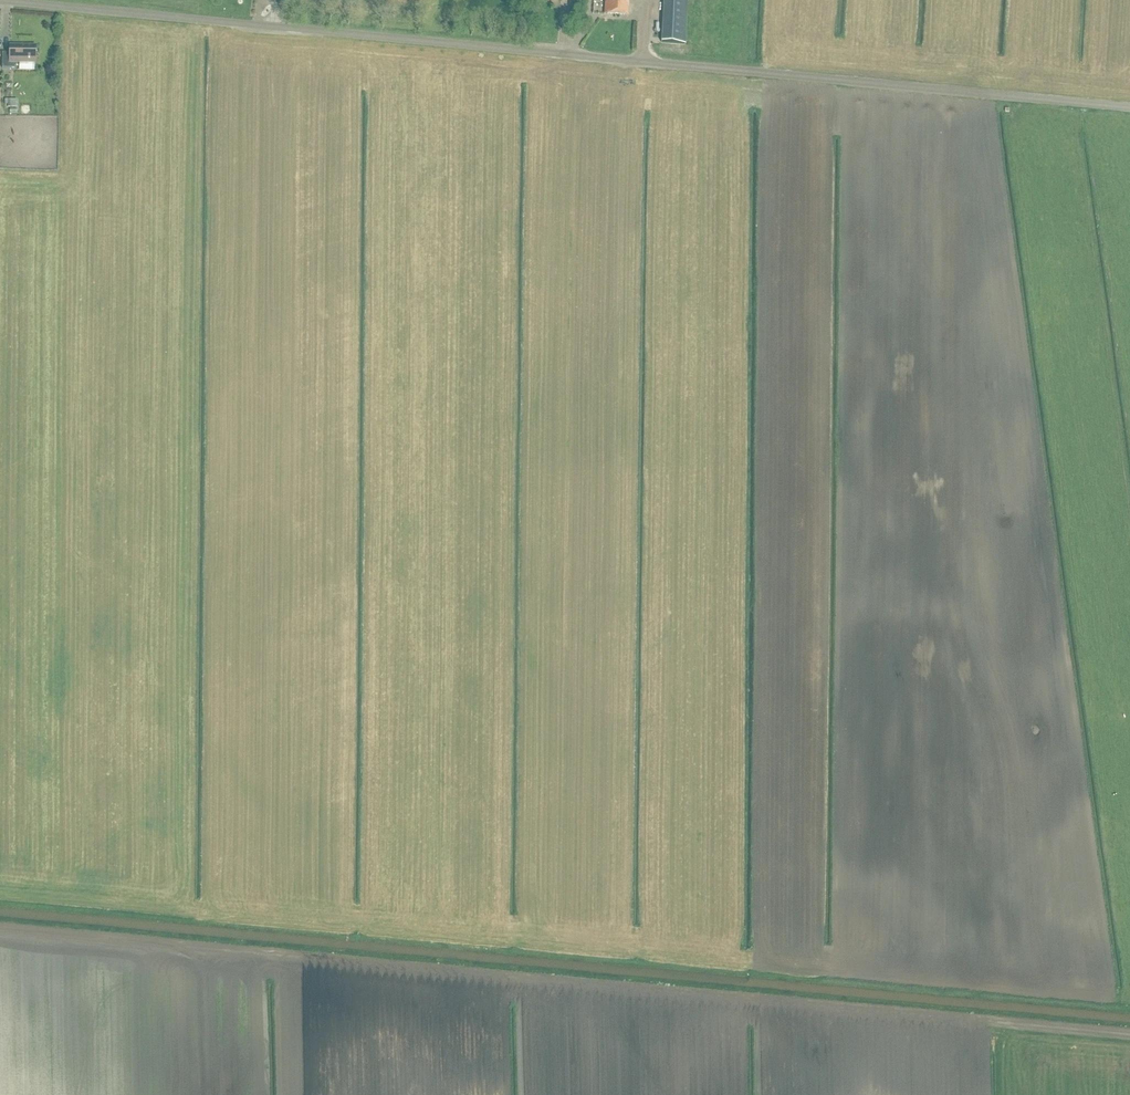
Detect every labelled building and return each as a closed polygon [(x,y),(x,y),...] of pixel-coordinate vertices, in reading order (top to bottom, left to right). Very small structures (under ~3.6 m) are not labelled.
[(605,15),(628,16),(628,0),(605,0),(605,15)] [(672,0),(648,0),(646,40),(669,42),(672,0)] [(2,54),(2,69),(16,69),(16,64),(35,64),(35,47),(10,47),(10,54),(2,54)]
